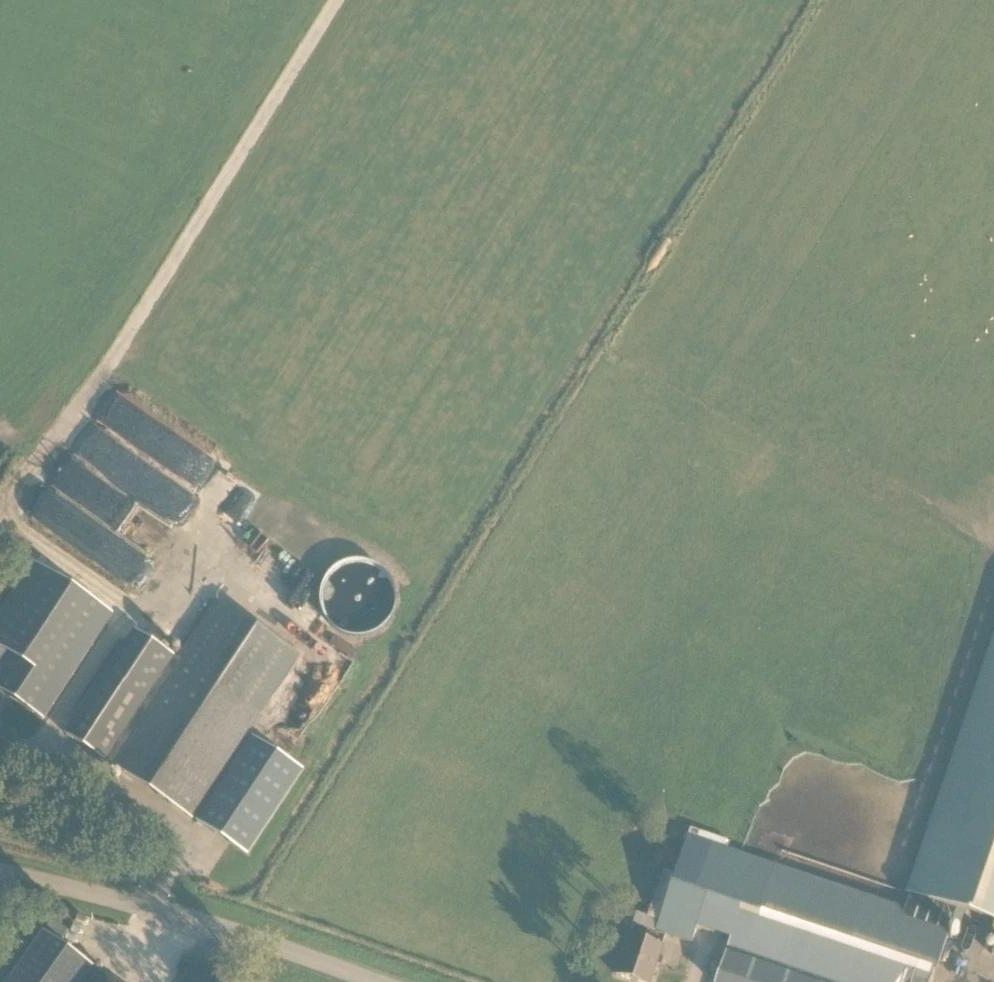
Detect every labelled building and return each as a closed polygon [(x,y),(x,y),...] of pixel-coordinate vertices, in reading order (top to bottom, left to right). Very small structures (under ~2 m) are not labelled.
[(113,614),(36,563),(0,619),(0,648),(14,657),(0,677),(0,691),(44,720),(113,614)] [(67,735),(118,768),(193,818),(300,656),(217,601),(178,659),(135,631),(67,735)] [(902,908),(688,836),(676,873),(664,870),(649,916),(636,913),(630,935),(616,975),(638,981),(652,981),(664,947),(663,946),(667,935),(693,943),(698,927),(731,939),(716,981),(933,981),(957,911),(993,924),(993,641),(902,908)] [(305,770),(302,768),(253,736),(198,820),(251,854),(305,770)] [(94,968),(62,945),(70,933),(53,921),(10,981),(84,981),(94,968)] [(99,971),(91,981),(114,981),(99,971)]
